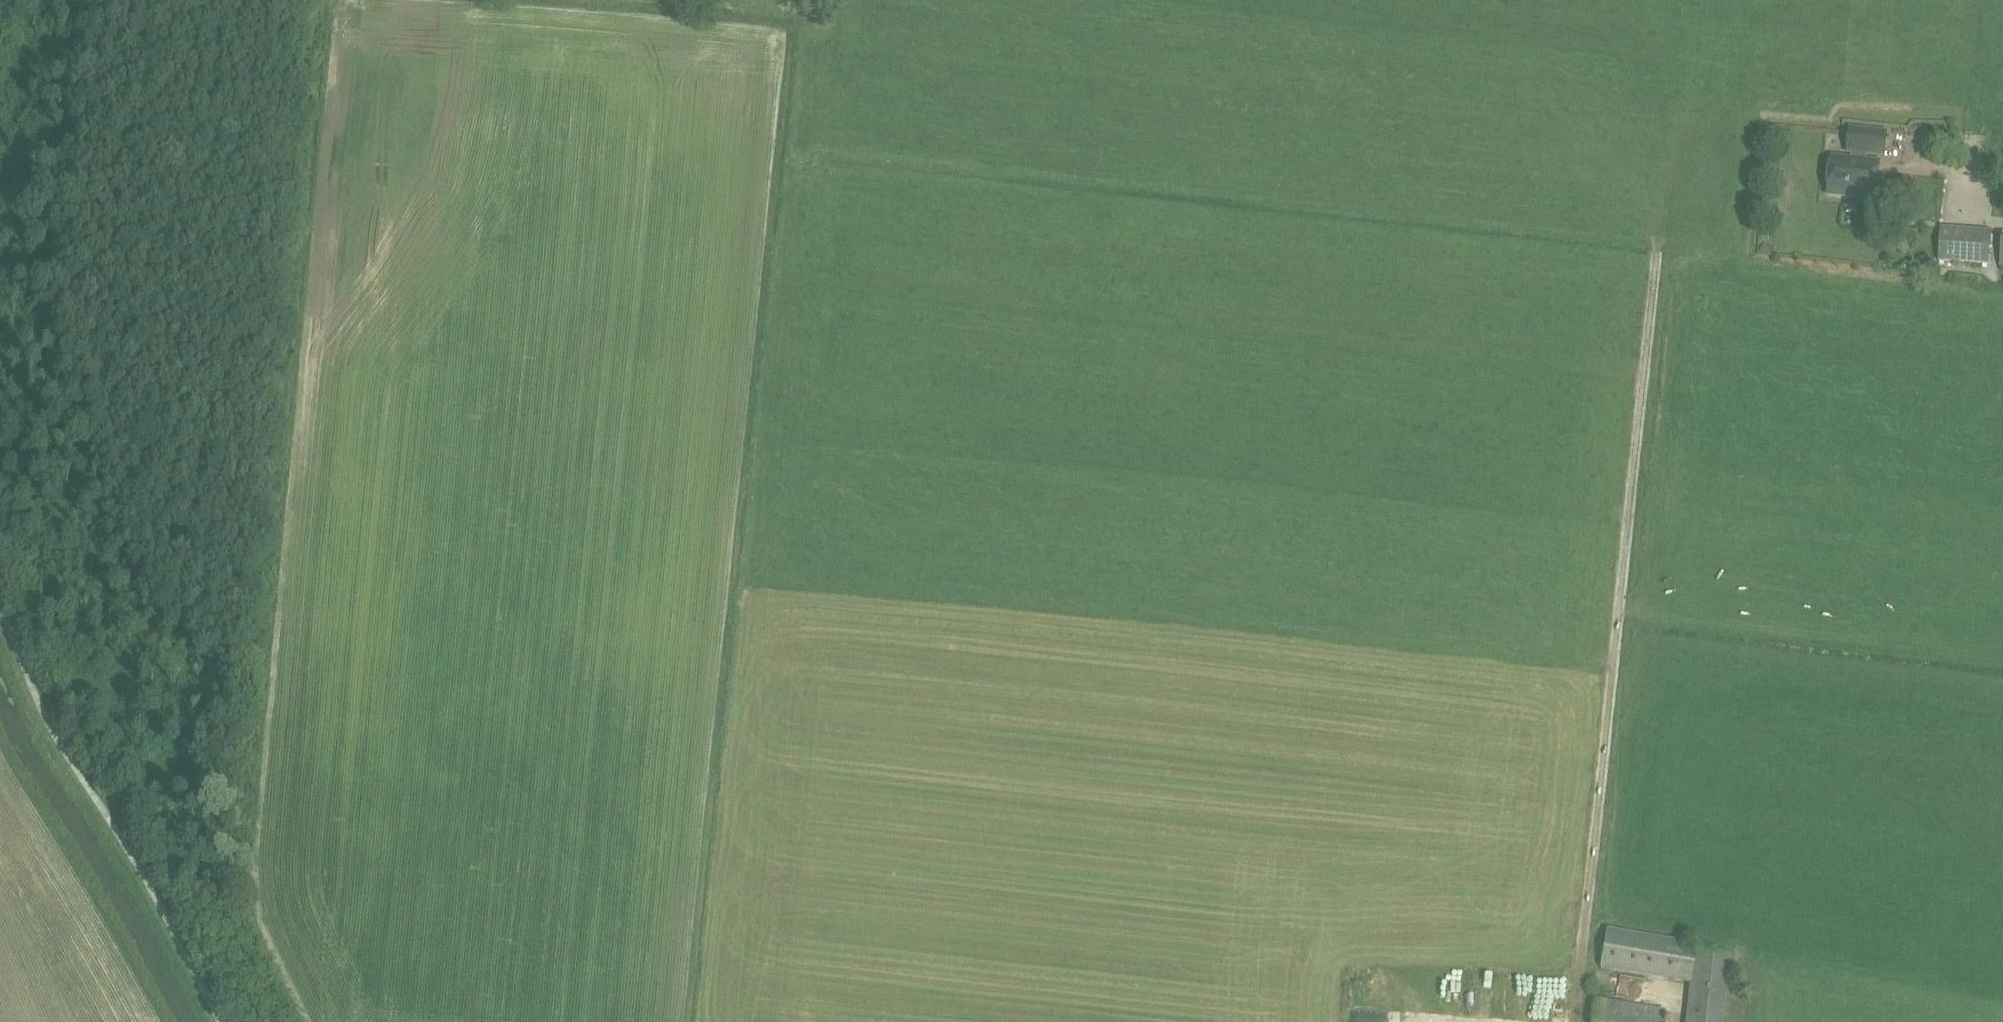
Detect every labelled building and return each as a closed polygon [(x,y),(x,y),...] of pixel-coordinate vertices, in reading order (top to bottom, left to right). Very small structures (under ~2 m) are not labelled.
[(1852,160),(1831,158),(1828,194),(1875,199),(1879,163),(1866,161),(1866,155),(1885,156),(1887,133),(1850,129),(1848,152),(1853,153),(1852,160)] [(1941,228),(1939,261),(1988,264),(1990,231),(1941,228)] [(1731,954),(1694,949),(1694,952),(1683,950),(1684,942),(1606,928),(1599,968),(1689,984),(1685,1021),(1723,1021),(1731,954)] [(1593,998),(1590,1021),(1663,1021),(1665,1010),(1593,998)]
